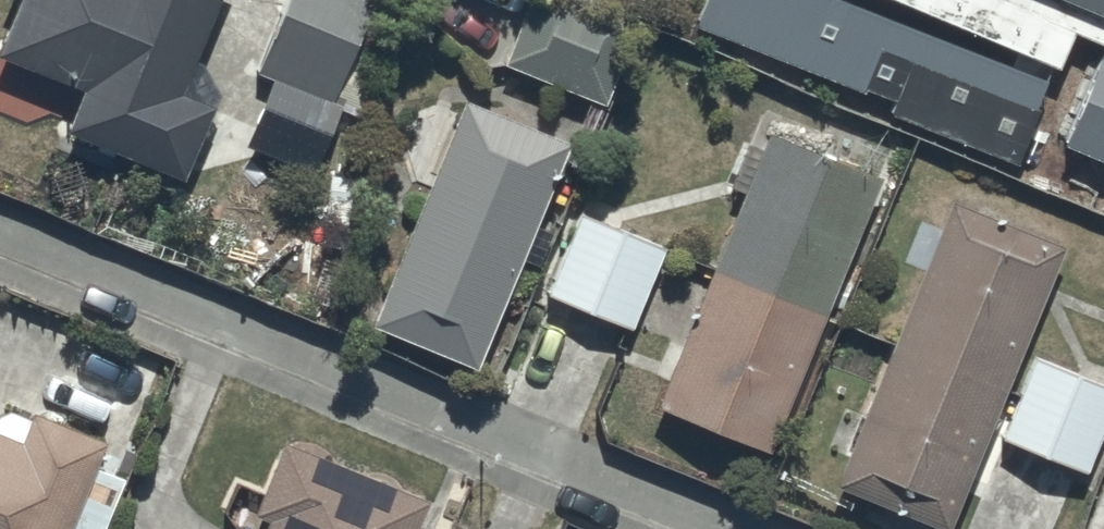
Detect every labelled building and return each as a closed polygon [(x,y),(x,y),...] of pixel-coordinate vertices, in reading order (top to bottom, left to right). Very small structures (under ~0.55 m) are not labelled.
[(0,33),(0,48),(82,81),(65,122),(184,170),(194,146),(214,154),(221,135),(200,126),(212,96),(178,83),(212,0),(13,0),(0,33)] [(255,64),(332,97),(370,0),(282,0),(255,64)] [(505,54),(606,99),(642,11),(614,0),(525,0),(505,54)] [(1090,23),(1049,125),(1103,147),(1103,29),(1090,23)] [(566,130),(461,90),(369,314),(479,356),(566,130)] [(879,169),(768,121),(759,146),(744,141),(728,178),(745,185),(656,392),(764,438),(879,169)] [(1059,240),(950,196),(937,228),(919,221),(903,260),(923,268),(837,477),(944,520),(1059,240)] [(666,238),(579,204),(546,289),(633,323),(666,238)] [(1032,348),(1002,428),(1085,463),(1103,418),(1103,379),(1032,348)] [(104,434),(30,404),(26,413),(1,404),(0,407),(0,528),(66,528),(104,434)] [(284,432),(255,504),(268,510),(261,528),(413,528),(428,494),(284,432)]
